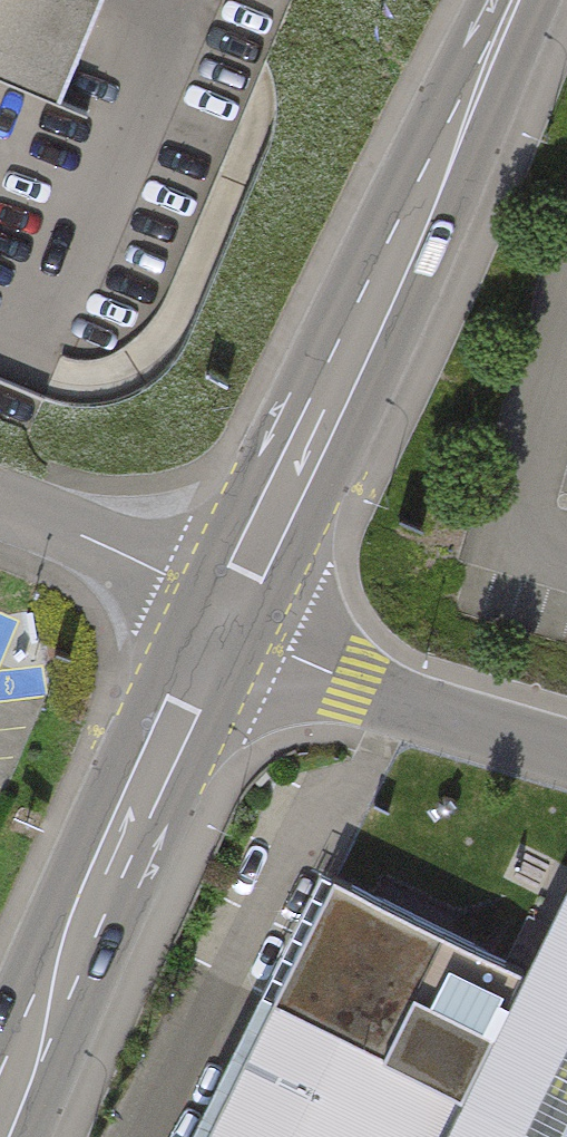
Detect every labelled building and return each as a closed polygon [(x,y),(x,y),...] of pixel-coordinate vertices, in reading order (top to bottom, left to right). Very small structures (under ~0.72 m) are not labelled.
[(62,112),(110,0),(0,0),(0,85),(62,112)] [(301,872),(170,1136),(566,1136),(566,870),(545,859),(493,966),(301,872)]
